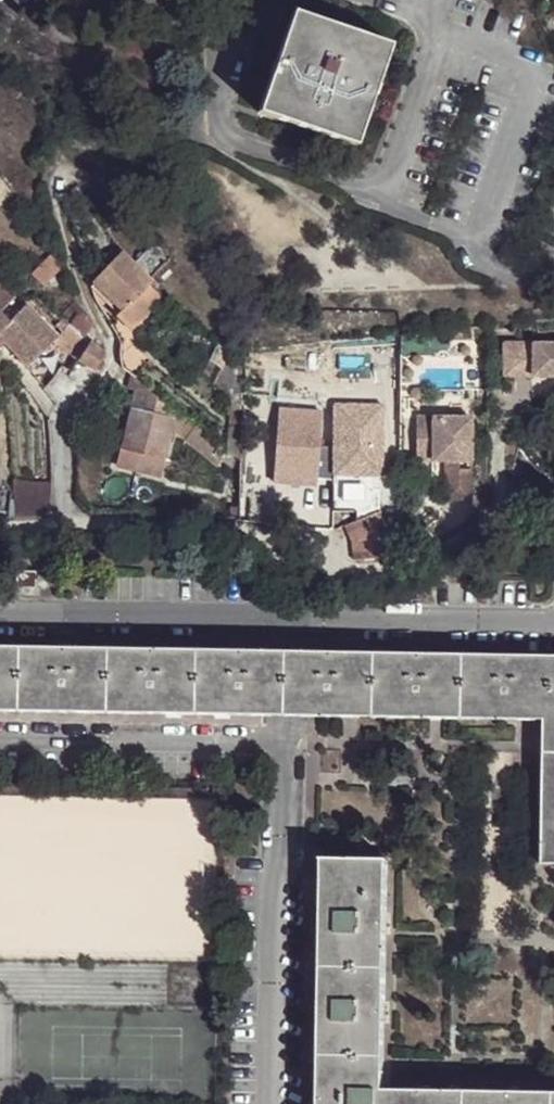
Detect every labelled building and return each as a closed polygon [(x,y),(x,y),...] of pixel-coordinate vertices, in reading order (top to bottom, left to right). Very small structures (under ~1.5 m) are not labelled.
[(402,43),(305,11),(269,112),(367,146),(402,43)] [(138,324),(165,294),(151,281),(153,279),(149,276),(119,248),(116,251),(119,256),(98,278),(128,306),(124,310),(138,324)] [(12,300),(0,288),(0,313),(12,300)] [(3,342),(24,366),(49,344),(58,336),(28,305),(8,323),(0,331),(0,338),(3,342)] [(76,311),(66,322),(70,325),(79,333),(88,322),(76,311)] [(8,323),(0,315),(0,331),(8,323)] [(58,336),(49,344),(75,359),(86,339),(79,333),(70,325),(58,336)] [(75,359),(92,369),(101,352),(86,339),(75,359)] [(504,342),(505,375),(553,374),(553,342),(504,342)] [(63,380),(81,391),(92,369),(75,359),(63,380)] [(131,373),(125,383),(136,393),(143,384),(131,373)] [(169,416),(172,407),(143,384),(135,408),(169,416)] [(321,454),(322,444),(326,408),(284,404),(278,445),(277,459),(320,464),(321,454)] [(169,422),(169,416),(135,408),(129,407),(120,446),(161,455),(169,422)] [(190,440),(200,429),(172,407),(169,416),(169,422),(190,440)] [(472,418),(418,418),(418,461),(434,461),(472,461),(472,418)] [(217,464),(220,461),(209,451),(217,442),(200,429),(190,440),(217,464)] [(331,444),(322,444),(321,454),(330,455),(331,444)] [(161,455),(120,446),(116,461),(158,470),(161,455)] [(448,469),(473,469),(472,461),(434,461),(434,488),(448,488),(448,469)] [(473,469),(448,469),(448,488),(448,499),(473,499),(473,469)] [(53,489),(53,471),(9,473),(12,512),(38,509),(40,509),(47,505),(52,498),(53,489)] [(386,513),(348,525),(354,542),(358,560),(385,554),(381,534),(391,530),(386,513)] [(0,645),(0,712),(539,722),(536,863),(553,864),(553,654),(0,645)] [(385,1091),(389,862),(321,861),(317,1103),(553,1103),(553,1094),(385,1091)]
